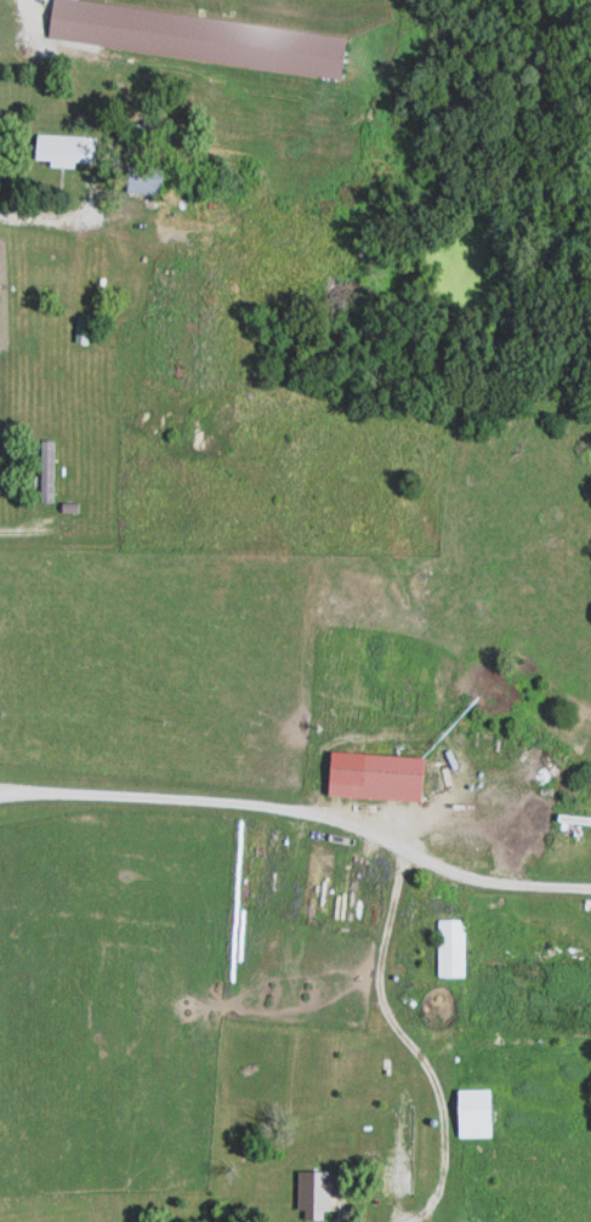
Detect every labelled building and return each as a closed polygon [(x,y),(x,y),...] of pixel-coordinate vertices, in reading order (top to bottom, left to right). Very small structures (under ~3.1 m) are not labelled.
[(48,41),(346,79),(351,35),(74,0),(53,0),(48,41)] [(93,165),(93,135),(38,135),(38,164),(93,165)] [(166,193),(166,166),(128,166),(128,193),(166,193)] [(18,334),(19,352),(35,350),(34,333),(18,334)] [(427,756),(364,754),(363,798),(425,801),(427,756)] [(439,978),(466,978),(466,920),(439,920),(439,978)] [(459,1090),(459,1138),(494,1138),(494,1090),(459,1090)] [(301,1219),(333,1219),(333,1172),(301,1172),(301,1219)]
